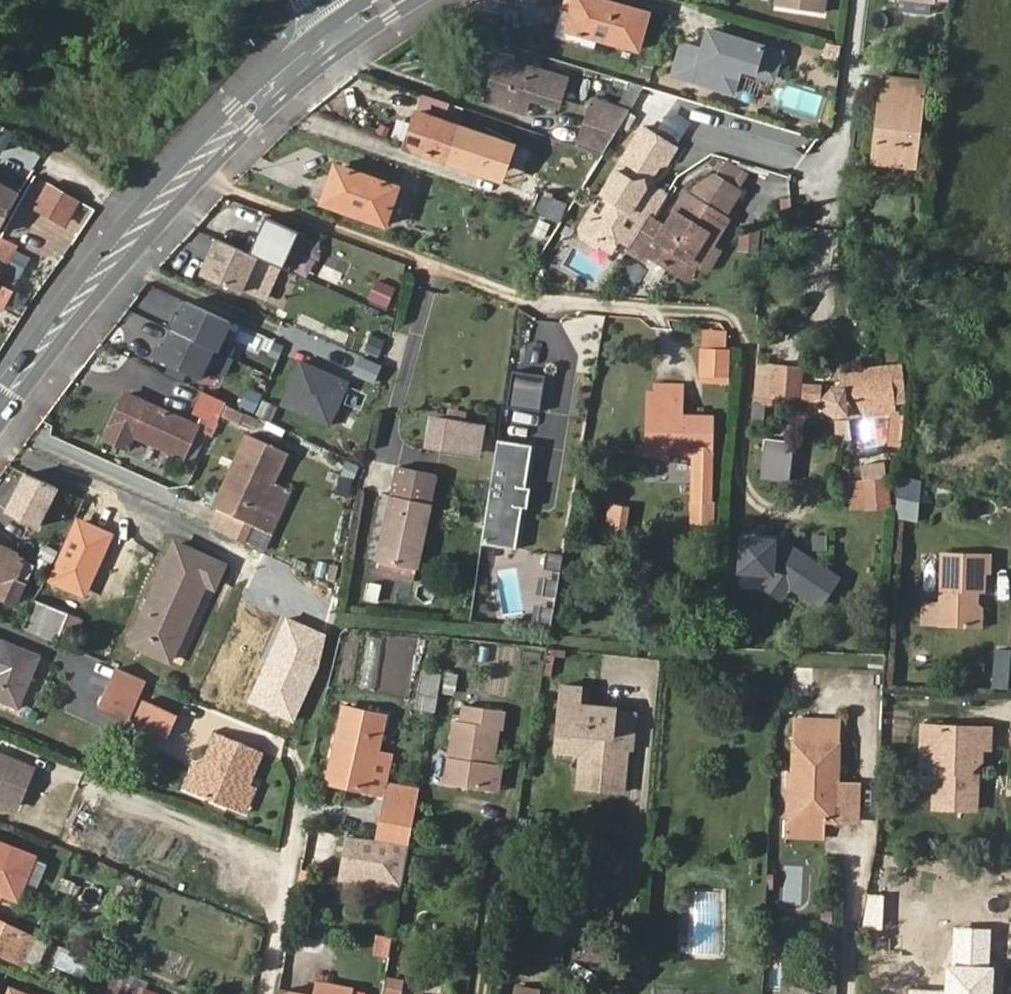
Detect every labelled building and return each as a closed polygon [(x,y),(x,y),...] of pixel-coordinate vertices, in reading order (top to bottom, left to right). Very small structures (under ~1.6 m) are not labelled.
[(647,13),(600,0),(571,0),(568,10),(562,8),(555,37),(590,47),(593,36),(638,49),(647,13)] [(824,0),(777,0),(776,2),(822,11),(824,0)] [(682,43),(673,75),(734,92),(740,68),(774,77),(782,50),(708,29),(702,49),(682,43)] [(485,102),(526,114),(530,101),(558,109),(567,77),(499,57),(485,102)] [(913,165),(922,83),(885,78),(876,162),(913,165)] [(605,150),(645,85),(631,81),(616,107),(594,101),(579,147),(602,155),(605,150)] [(442,115),(446,102),(421,93),(417,107),(442,115)] [(414,110),(403,147),(470,170),(482,133),(414,110)] [(664,208),(673,195),(660,186),(656,177),(664,165),(670,163),(681,145),(646,124),(613,178),(615,185),(608,195),(603,192),(590,215),(594,217),(596,223),(611,232),(613,237),(608,247),(619,253),(627,240),(638,247),(661,214),(656,211),(657,208),(664,208)] [(337,166),(329,185),(345,190),(351,170),(337,166)] [(345,190),(329,185),(323,203),(381,223),(394,185),(351,170),(345,190)] [(669,219),(661,214),(638,247),(637,251),(651,260),(656,252),(671,262),(681,247),(694,256),(711,230),(720,236),(734,217),(728,214),(745,188),(720,172),(700,184),(695,192),(689,188),(669,219)] [(0,176),(0,182),(18,192),(21,188),(0,176)] [(615,185),(613,178),(603,192),(608,195),(615,185)] [(49,179),(36,202),(63,217),(76,193),(49,179)] [(0,182),(0,226),(18,192),(0,182)] [(532,213),(560,223),(571,205),(537,194),(532,213)] [(550,239),(560,223),(532,213),(530,212),(524,231),(550,239)] [(601,247),(608,247),(613,237),(611,232),(596,223),(594,217),(590,215),(583,225),(591,240),(601,247)] [(291,271),(307,235),(267,217),(258,238),(252,236),(246,251),(258,256),(291,271)] [(744,246),(758,248),(760,229),(747,227),(744,246)] [(693,276),(720,236),(711,230),(694,256),(681,247),(671,262),(693,276)] [(242,292),(258,256),(246,251),(220,239),(204,275),(242,292)] [(0,241),(0,277),(8,263),(15,248),(14,247),(0,241)] [(8,263),(0,277),(0,284),(10,289),(21,270),(8,263)] [(390,297),(397,280),(378,273),(372,290),(390,297)] [(10,289),(0,284),(0,307),(10,289)] [(214,351),(218,352),(232,323),(187,302),(181,316),(175,314),(168,329),(173,331),(214,351)] [(155,358),(201,380),(214,351),(173,331),(165,348),(161,345),(155,358)] [(700,368),(729,369),(731,342),(703,340),(700,368)] [(284,346),(274,342),(268,355),(278,359),(284,346)] [(348,382),(300,360),(280,403),(328,425),(348,382)] [(382,369),(368,363),(362,376),(376,382),(382,369)] [(775,364),(755,363),(753,392),(753,403),(765,404),(766,393),(774,393),(775,364)] [(797,394),(799,365),(775,364),(774,393),(797,394)] [(826,392),(828,405),(837,416),(890,408),(890,404),(905,403),(901,366),(840,374),(841,384),(828,386),(826,392)] [(700,375),(728,377),(729,369),(700,368),(700,375)] [(535,388),(537,376),(512,373),(507,405),(508,405),(505,423),(515,425),(517,406),(539,410),(542,390),(535,388)] [(544,377),(537,376),(535,388),(542,390),(544,377)] [(816,383),(802,382),(802,394),(815,395),(816,383)] [(715,414),(683,413),(677,413),(678,383),(654,383),(652,390),(646,390),(644,457),(673,458),(673,454),(695,454),(691,512),(711,513),(715,414)] [(132,433),(146,403),(113,389),(96,427),(117,437),(121,428),(132,433)] [(262,396),(250,390),(242,407),(254,413),(262,396)] [(211,415),(218,399),(205,393),(198,409),(211,415)] [(182,456),(196,426),(146,403),(132,433),(182,456)] [(753,403),(751,433),(763,434),(765,404),(753,403)] [(199,417),(196,426),(182,456),(193,461),(210,421),(199,417)] [(443,448),(477,454),(480,427),(447,422),(432,419),(428,445),(443,448)] [(523,428),(517,464),(534,467),(539,431),(523,428)] [(888,446),(902,446),(903,429),(888,429),(888,446)] [(260,532),(295,457),(254,439),(220,514),(260,532)] [(793,442),(765,441),(760,477),(790,480),(793,442)] [(396,468),(377,560),(415,568),(434,476),(396,468)] [(42,530),(61,488),(25,471),(6,513),(42,530)] [(919,519),(922,480),(899,476),(895,518),(919,519)] [(886,477),(848,481),(851,510),(889,505),(886,477)] [(498,536),(522,539),(525,516),(502,512),(498,536)] [(710,520),(711,513),(691,512),(691,519),(710,520)] [(712,537),(697,536),(697,548),(712,548),(712,537)] [(784,599),(811,559),(783,540),(778,548),(774,544),(774,540),(742,538),(740,570),(772,572),(763,585),(784,599)] [(212,587),(223,565),(174,543),(130,642),(169,661),(203,584),(212,587)] [(13,605),(24,585),(14,580),(24,558),(0,547),(0,599),(13,605)] [(974,622),(975,604),(975,600),(969,591),(969,586),(982,586),(982,569),(987,569),(987,552),(941,550),(939,621),(974,622)] [(489,569),(476,567),(474,581),(487,583),(489,569)] [(64,615),(36,604),(27,628),(54,639),(64,615)] [(333,637),(285,616),(247,703),(295,724),(333,637)] [(0,650),(0,698),(17,705),(38,657),(3,643),(0,650)] [(815,654),(792,654),(792,683),(815,683),(815,654)] [(458,678),(461,661),(451,659),(448,676),(458,678)] [(115,669),(99,707),(128,719),(145,681),(115,669)] [(421,671),(417,710),(438,712),(442,673),(421,671)] [(581,682),(564,679),(561,697),(579,700),(581,682)] [(579,700),(561,697),(556,726),(571,728),(569,748),(579,750),(585,750),(581,783),(622,788),(627,745),(631,745),(635,708),(616,706),(616,703),(579,700)] [(448,773),(489,779),(493,753),(498,718),(503,718),(505,703),(466,698),(464,715),(456,713),(448,773)] [(179,716),(146,701),(138,722),(171,736),(179,716)] [(344,707),(328,781),(367,790),(382,715),(344,707)] [(994,724),(939,720),(939,725),(925,724),(923,750),(939,752),(937,804),(979,806),(980,780),(973,777),(974,764),(981,761),(985,762),(986,747),(993,747),(994,724)] [(834,826),(841,826),(842,788),(835,788),(836,746),(837,725),(795,724),(794,745),(791,824),(822,825),(834,826)] [(571,728),(556,726),(554,747),(569,748),(571,728)] [(236,808),(246,782),(259,750),(217,732),(204,764),(193,789),(236,808)] [(585,750),(579,750),(576,782),(581,783),(585,750)] [(493,753),(489,779),(497,781),(501,754),(493,753)] [(18,805),(32,768),(0,755),(0,798),(18,805)] [(185,786),(193,789),(204,764),(196,761),(185,786)] [(254,785),(246,782),(236,808),(244,812),(254,785)] [(381,799),(414,804),(417,786),(385,782),(381,799)] [(841,826),(852,827),(853,789),(842,788),(841,826)] [(381,799),(376,836),(407,839),(414,804),(381,799)] [(821,841),(822,825),(791,824),(791,840),(821,841)] [(373,861),(395,863),(397,843),(375,841),(373,861)] [(0,843),(0,890),(15,896),(30,855),(10,847),(0,843)] [(0,922),(0,954),(22,965),(23,961),(33,966),(44,944),(35,939),(0,922)] [(724,958),(725,928),(685,926),(684,956),(724,958)] [(953,927),(950,992),(908,989),(907,993),(991,993),(994,929),(953,927)] [(81,958),(60,949),(52,965),(73,975),(81,958)] [(401,974),(388,972),(385,987),(398,990),(401,974)] [(114,993),(157,993),(113,978),(108,992),(114,993)] [(557,990),(516,985),(515,993),(557,993),(557,990)]
